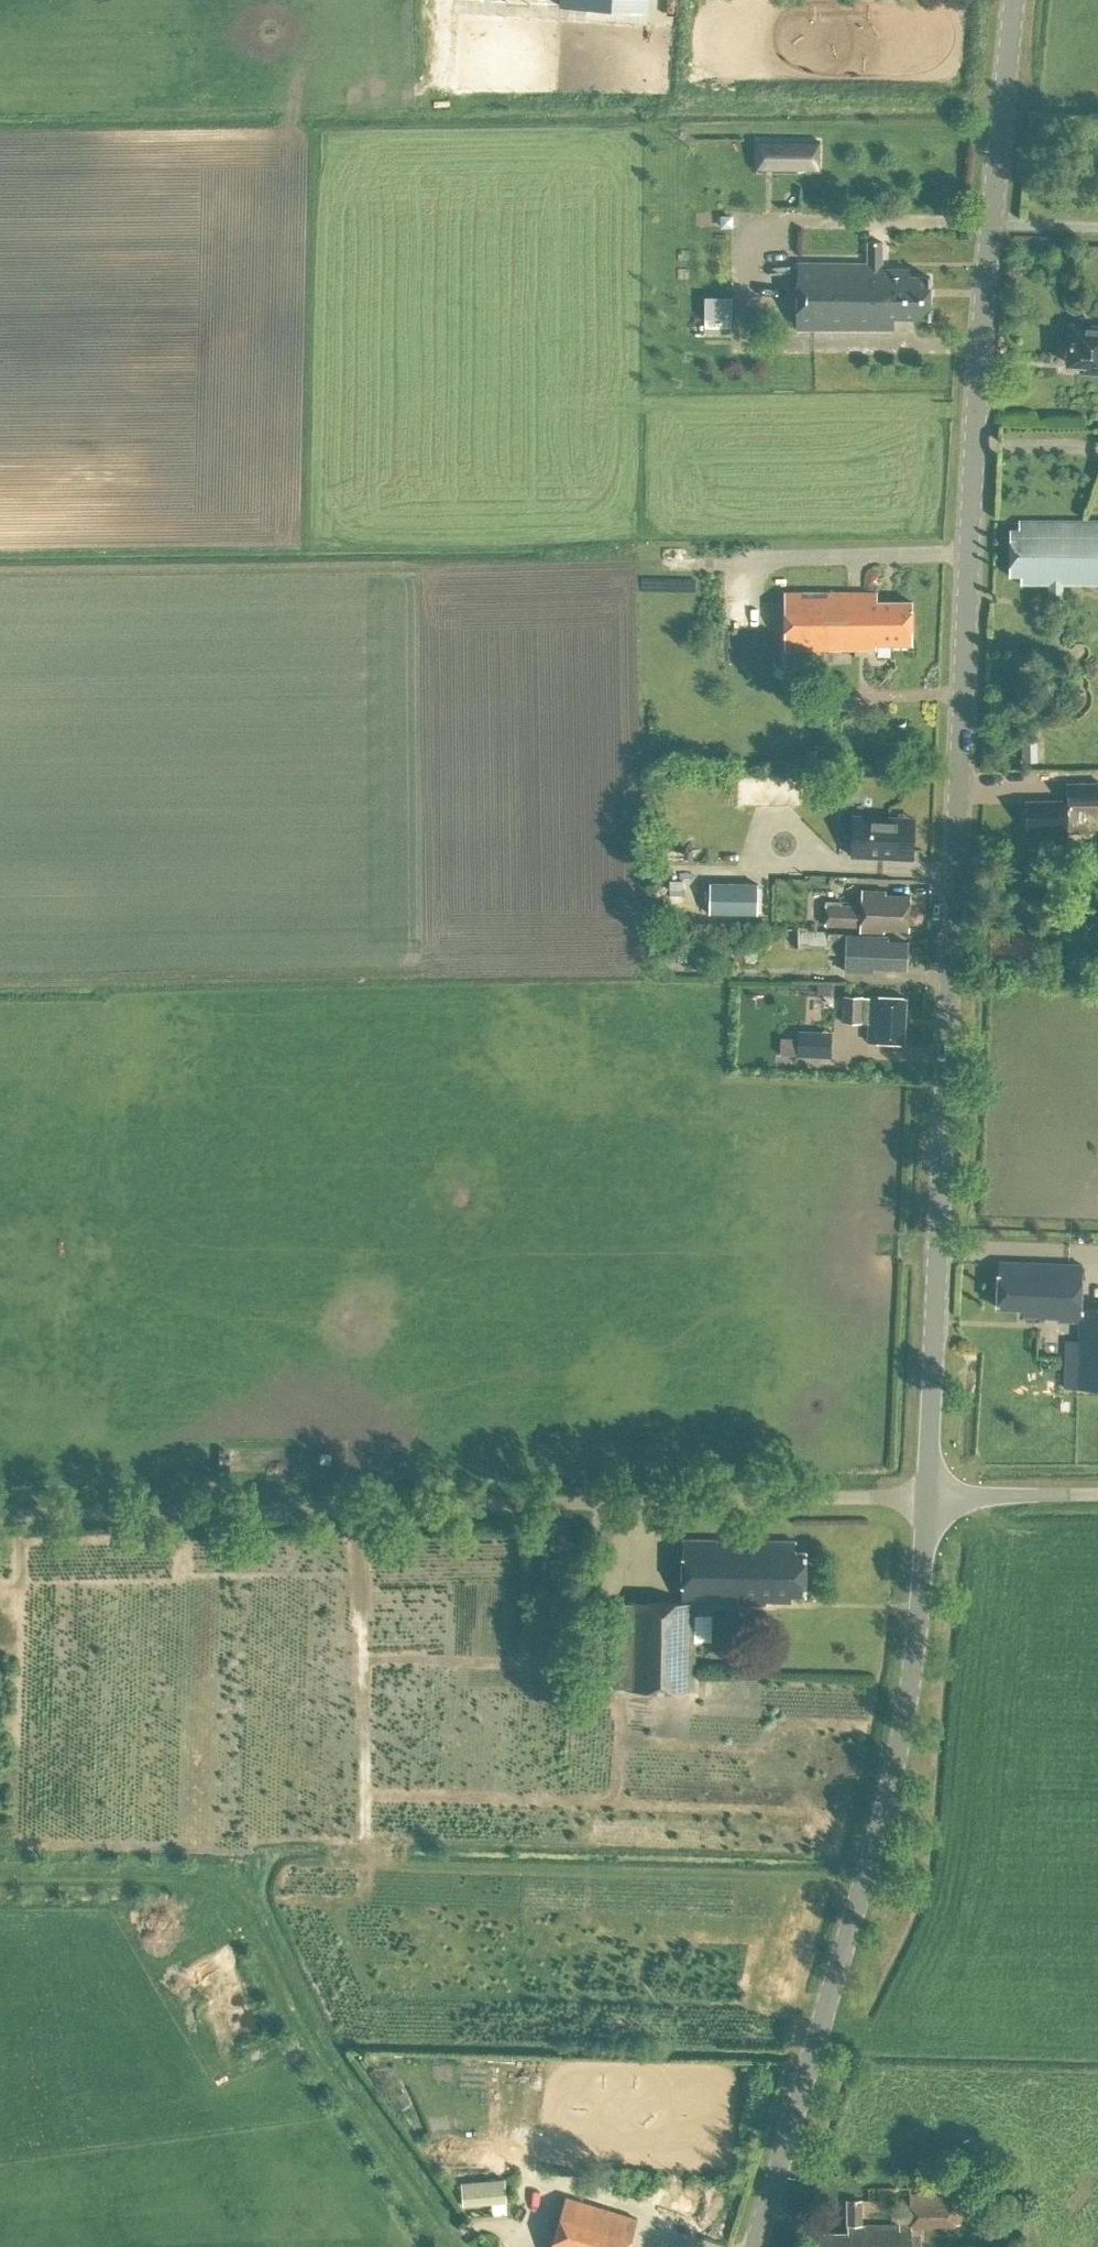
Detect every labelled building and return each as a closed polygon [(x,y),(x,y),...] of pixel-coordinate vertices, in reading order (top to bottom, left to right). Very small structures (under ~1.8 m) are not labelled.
[(820,128),(759,129),(759,160),(821,159),(820,128)] [(888,267),(868,266),(802,265),(801,330),(897,333),(898,319),(933,320),(935,277),(915,276),(915,269),(888,268),(888,267)] [(738,330),(737,312),(711,314),(712,332),(738,330)] [(1071,324),(1068,366),(1085,367),(1084,376),(1097,377),(1097,326),(1071,324)] [(1097,584),(1097,521),(1021,521),(1021,529),(1010,529),(1010,575),(1021,575),(1021,584),(1049,584),(1049,604),(1063,604),(1063,584),(1097,584)] [(787,651),(877,650),(877,645),(914,645),(914,603),(878,603),(877,592),(786,593),(787,651)] [(1037,742),(1022,742),(1023,762),(1038,761),(1037,742)] [(1067,801),(1043,801),(1043,803),(1025,803),(1025,808),(1023,811),(1023,818),(1026,820),(1026,825),(1049,824),(1049,827),(1068,827),(1068,818),(1083,818),(1083,805),(1097,805),(1097,783),(1067,783),(1067,801)] [(877,848),(877,856),(898,857),(898,849),(912,850),(913,825),(899,825),(900,817),(871,816),(871,823),(853,823),(851,855),(872,856),(872,848),(877,848)] [(758,882),(710,882),(709,914),(758,915),(758,882)] [(893,891),(867,890),(867,908),(830,906),(830,927),(865,928),(865,932),(889,933),(889,931),(914,932),(915,896),(893,895),(893,891)] [(833,953),(833,932),(815,932),(815,929),(803,928),(803,931),(802,931),(801,952),(833,953)] [(912,971),(913,943),(892,942),(892,938),(853,936),(851,972),(879,974),(879,969),(912,971)] [(871,1042),(904,1044),(906,998),(848,995),(825,994),(825,1009),(848,1009),(847,1017),(847,1024),(872,1025),(871,1042)] [(831,1048),(831,1040),(811,1039),(798,1038),(797,1055),(831,1057),(831,1048)] [(1000,1261),(999,1309),(1024,1309),(1024,1315),(1043,1316),(1043,1319),(1082,1320),(1081,1366),(1070,1366),(1069,1386),(1080,1387),(1080,1390),(1097,1390),(1097,1310),(1085,1309),(1086,1264),(1000,1261)] [(628,1600),(626,1689),(694,1690),(695,1655),(696,1603),(765,1604),(765,1601),(790,1602),(791,1595),(805,1596),(805,1550),(794,1549),(794,1540),(683,1538),(682,1601),(628,1600)] [(395,2111),(410,2102),(404,2090),(388,2098),(395,2111)] [(506,2179),(463,2183),(465,2207),(509,2203),(506,2179)] [(818,2231),(818,2246),(920,2246),(920,2231),(912,2231),(912,2226),(956,2226),(956,2223),(962,2223),(962,2192),(910,2192),(910,2217),(899,2217),(899,2223),(863,2223),(862,2199),(848,2199),(848,2231),(818,2231)] [(971,2207),(988,2206),(987,2192),(970,2193),(971,2207)] [(643,2218),(570,2195),(554,2246),(633,2246),(643,2218)]
